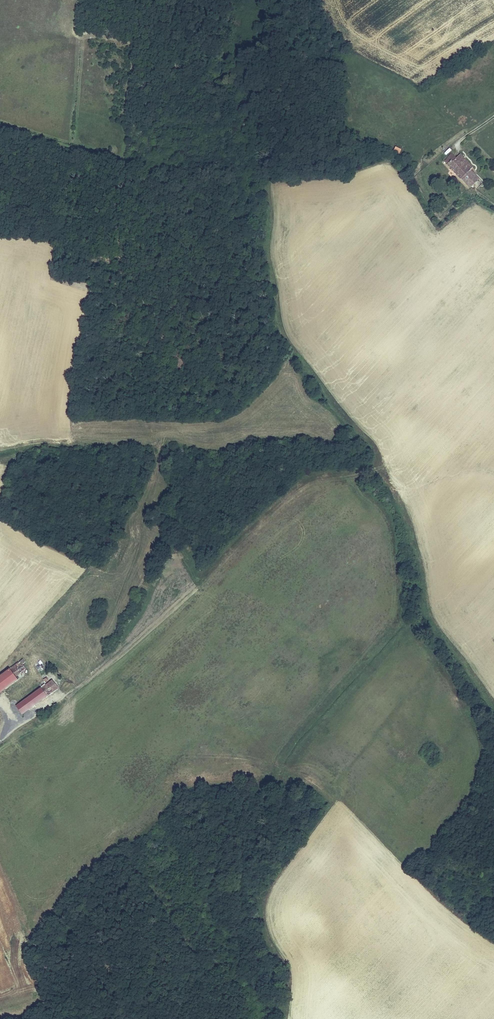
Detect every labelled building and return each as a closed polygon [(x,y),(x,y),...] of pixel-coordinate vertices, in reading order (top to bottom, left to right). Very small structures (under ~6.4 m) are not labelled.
[(444,163),(460,179),(469,170),(471,167),(459,155),(454,158),(451,155),(444,163)] [(469,170),(460,179),(469,188),(477,179),(469,170)] [(11,681),(9,678),(21,671),(17,666),(20,664),(18,661),(0,673),(0,689),(11,681)] [(39,687),(20,701),(25,708),(50,690),(46,683),(43,685),(40,681),(37,683),(39,687)] [(25,708),(20,701),(12,707),(16,714),(19,712),(25,708)]
